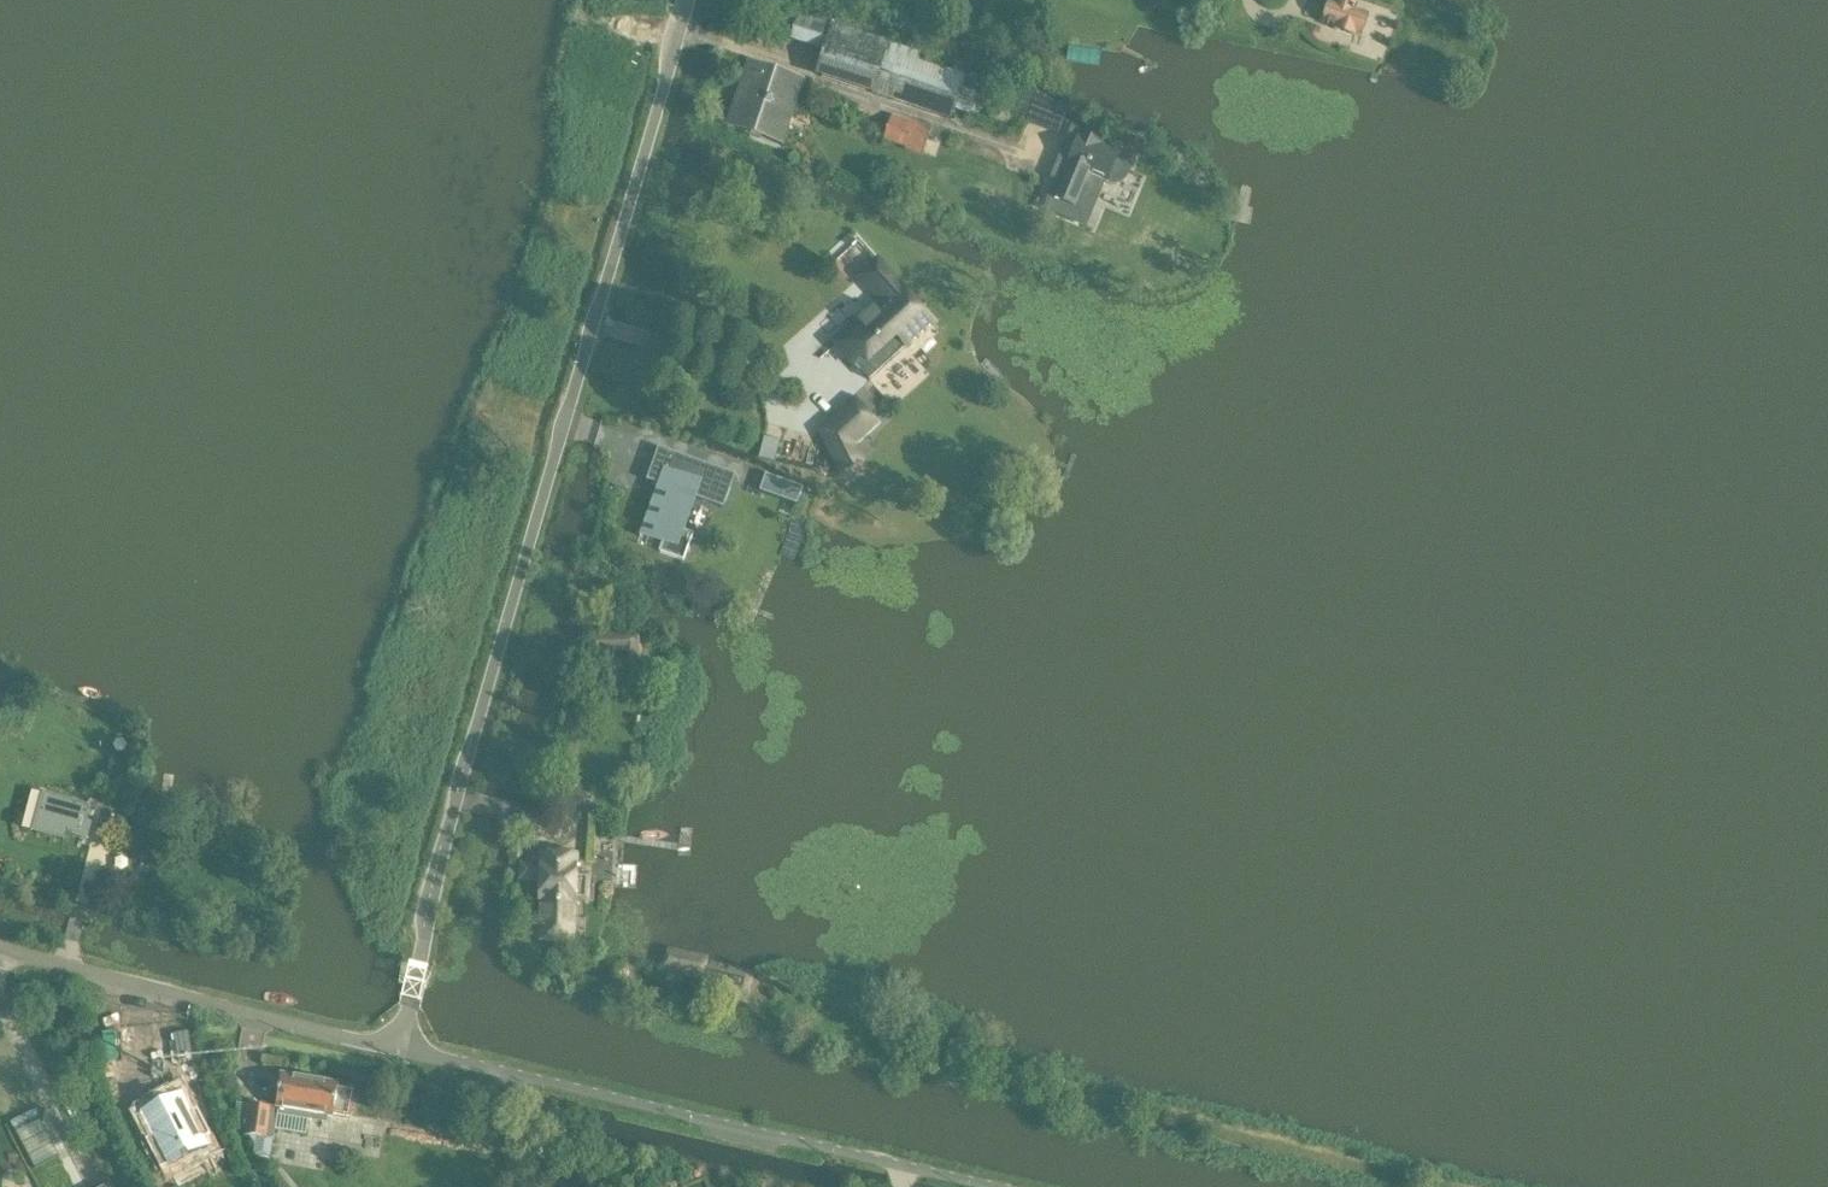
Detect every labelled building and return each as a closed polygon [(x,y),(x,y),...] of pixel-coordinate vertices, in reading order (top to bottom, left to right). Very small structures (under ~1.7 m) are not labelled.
[(1323,23),(1336,27),(1335,30),(1354,37),(1355,33),(1361,35),(1368,16),(1356,12),(1357,10),(1355,9),(1356,5),(1343,0),(1336,0),(1335,5),(1330,3),(1323,23)] [(970,115),(980,84),(894,55),(896,47),(887,44),(832,26),(834,21),(801,11),(792,40),(824,50),(817,73),(822,78),(950,120),(954,110),(970,115)] [(786,140),(805,82),(747,63),(728,121),(786,140)] [(1027,89),(1016,115),(1031,121),(1041,95),(1027,89)] [(921,154),(928,132),(892,120),(885,140),(907,147),(906,150),(921,154)] [(1063,153),(1054,175),(1063,179),(1054,199),(1075,208),(1087,178),(1104,185),(1107,186),(1111,187),(1115,186),(1118,185),(1122,183),(1125,181),(1127,178),(1129,175),(1130,171),(1130,168),(1130,164),(1129,160),(1127,157),(1125,154),(1122,152),(1118,150),(1081,134),(1072,156),(1063,153)] [(858,323),(835,344),(868,381),(932,324),(878,263),(862,277),(883,301),(873,310),(875,312),(860,325),(858,323)] [(855,399),(819,432),(840,473),(862,462),(853,444),(877,423),(855,399)] [(764,438),(759,459),(775,463),(781,442),(764,438)] [(658,485),(641,533),(665,541),(660,553),(683,562),(692,536),(680,532),(692,497),(724,509),(736,476),(719,470),(658,448),(647,481),(653,483),(654,480),(659,482),(658,485)] [(589,637),(589,667),(605,666),(604,653),(623,652),(623,663),(638,662),(637,636),(589,637)] [(82,838),(90,808),(46,796),(41,817),(66,824),(65,830),(67,831),(66,834),(82,838)] [(141,854),(152,813),(139,809),(128,850),(141,854)] [(521,865),(520,880),(523,880),(523,882),(531,883),(531,881),(540,881),(539,903),(541,903),(539,942),(573,943),(578,856),(541,854),(541,866),(521,865)] [(281,1076),(276,1109),(284,1111),(283,1117),(309,1121),(327,1124),(328,1118),(332,1118),(333,1116),(349,1118),(354,1091),(337,1089),(338,1085),(281,1076)] [(173,1087),(163,1090),(162,1091),(161,1092),(160,1093),(160,1094),(160,1095),(160,1096),(162,1102),(157,1104),(156,1100),(140,1106),(141,1109),(150,1135),(142,1138),(152,1168),(170,1162),(171,1165),(196,1157),(188,1132),(196,1129),(188,1105),(180,1108),(173,1087)] [(270,1109),(238,1104),(241,1127),(249,1128),(248,1137),(256,1149),(255,1157),(269,1159),(272,1140),(266,1139),(270,1109)]
